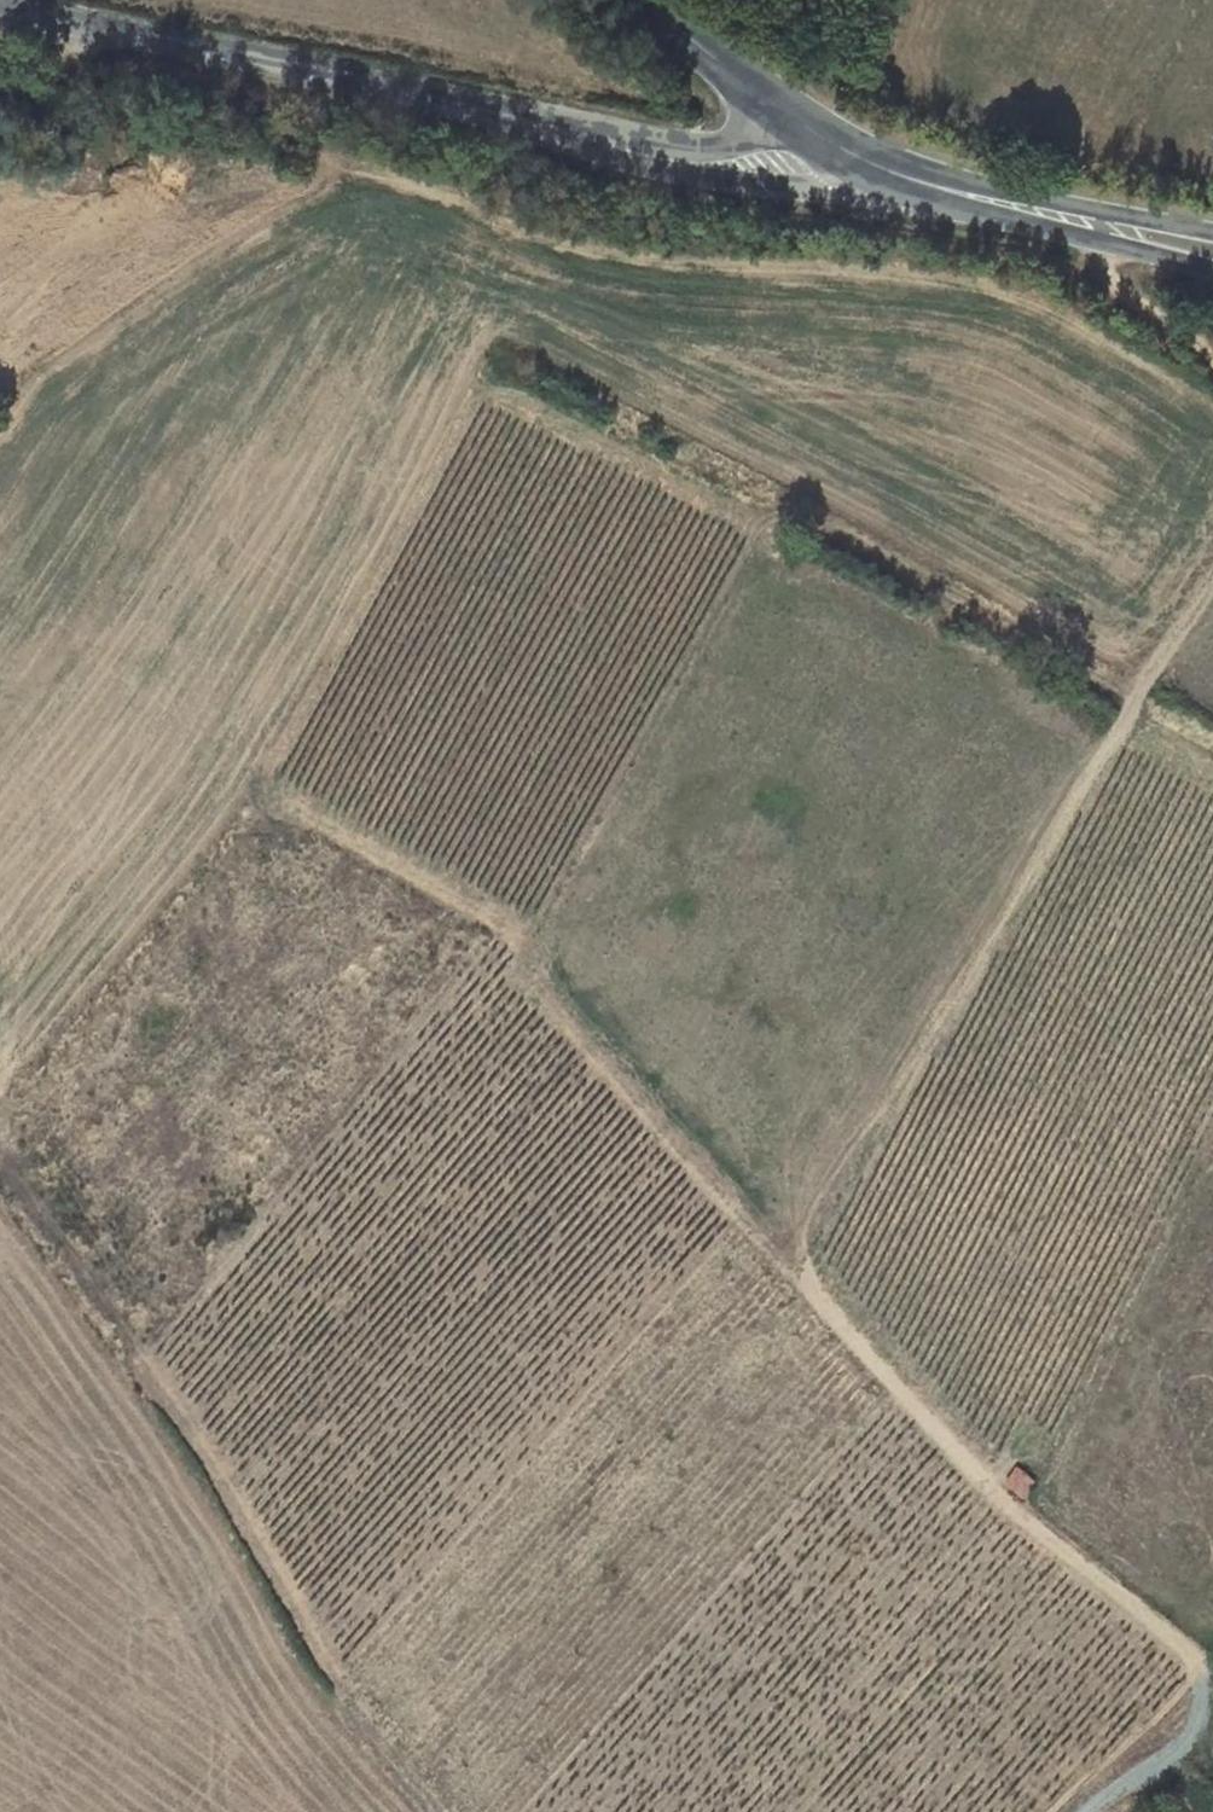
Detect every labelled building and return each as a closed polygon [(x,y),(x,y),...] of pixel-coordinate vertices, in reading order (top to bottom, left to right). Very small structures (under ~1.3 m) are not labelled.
[(1017,1472),(1009,1485),(1025,1499),(1033,1485),(1017,1472)]
